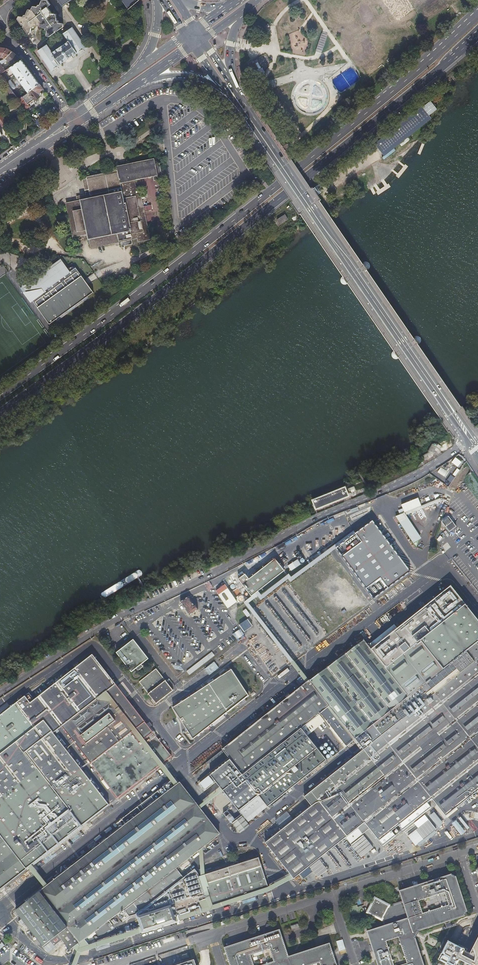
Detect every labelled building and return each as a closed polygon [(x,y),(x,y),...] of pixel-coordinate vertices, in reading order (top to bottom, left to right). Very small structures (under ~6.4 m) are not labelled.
[(31,28),(33,28),(34,26),(40,26),(46,28),(45,30),(47,31),(47,35),(49,37),(63,27),(63,23),(58,23),(58,21),(57,20),(56,14),(52,13),(47,7),(50,5),(47,0),(42,0),(40,6),(38,5),(37,7),(33,7),(31,10),(28,10),(26,15),(24,15),(23,17),(19,17),(17,19),(27,33),(31,33),(31,28)] [(129,9),(138,2),(141,0),(123,0),(129,9)] [(46,46),(41,48),(37,51),(51,71),(59,66),(59,65),(76,53),(77,54),(85,48),(72,28),(63,33),(68,42),(51,53),(46,46)] [(322,33),(318,45),(323,46),(327,34),(322,33)] [(1,63),(5,60),(12,52),(8,49),(0,48),(0,59),(1,63)] [(13,66),(21,60),(12,52),(5,60),(1,63),(0,59),(0,76),(1,75),(7,85),(18,100),(21,98),(15,90),(16,89),(11,81),(9,82),(3,73),(6,71),(2,65),(8,61),(13,66)] [(28,93),(30,92),(40,85),(30,72),(21,60),(13,66),(10,68),(28,93)] [(251,62),(247,64),(252,72),(258,69),(254,60),(251,62)] [(25,109),(18,100),(7,85),(5,87),(13,98),(14,98),(24,112),(26,111),(25,109)] [(21,98),(18,100),(25,109),(29,106),(27,104),(34,99),(35,99),(40,96),(41,93),(40,92),(43,90),(40,85),(30,92),(28,93),(21,98)] [(373,145),(382,157),(440,112),(431,100),(373,145)] [(155,182),(163,180),(160,165),(155,166),(154,161),(117,168),(118,172),(87,179),(87,180),(83,181),(85,192),(86,192),(87,196),(76,198),(77,202),(67,204),(73,238),(88,235),(89,240),(90,240),(92,249),(138,240),(138,243),(150,241),(140,189),(137,190),(135,182),(154,178),(155,182)] [(277,219),(280,224),(288,218),(285,213),(277,219)] [(61,262),(25,288),(50,323),(94,292),(76,268),(69,273),(61,262)] [(466,462),(464,456),(459,454),(442,466),(429,474),(448,487),(466,462)] [(315,503),(317,508),(349,495),(350,494),(348,490),(315,503)] [(349,495),(317,508),(317,509),(350,496),(350,494),(349,495)] [(396,516),(414,543),(422,539),(407,515),(441,501),(440,498),(422,506),(419,498),(402,505),(405,512),(396,516)] [(450,531),(457,525),(449,515),(442,522),(450,531)] [(363,539),(342,555),(375,597),(412,569),(373,518),(356,531),(363,539)] [(331,545),(318,555),(320,559),(334,548),(331,545)] [(246,574),(244,575),(239,579),(252,597),(285,571),(276,559),(250,579),(246,574)] [(298,559),(289,566),(292,570),(301,564),(298,559)] [(226,585),(218,590),(225,601),(229,607),(237,601),(226,585)] [(342,658),(329,667),(328,667),(328,668),(310,681),(310,680),(301,687),(222,750),(243,775),(258,795),(265,803),(268,807),(327,760),(302,729),(321,714),(347,747),(356,739),(364,750),(304,797),(311,805),(312,806),(265,843),(294,879),(326,854),(328,852),(333,848),(335,846),(345,838),(361,858),(373,848),(363,834),(369,829),(379,841),(384,838),(386,836),(391,832),(393,830),(398,827),(402,823),(407,819),(420,809),(423,806),(426,804),(430,801),(432,799),(433,801),(446,817),(477,791),(477,620),(450,585),(370,648),(365,641),(365,640),(364,641),(351,651),(347,654),(346,653),(346,654),(342,658)] [(225,601),(218,590),(217,591),(228,608),(229,607),(225,601)] [(199,610),(196,605),(195,605),(189,597),(181,602),(190,616),(199,610)] [(247,619),(238,624),(243,632),(252,626),(247,619)] [(238,640),(243,636),(238,629),(233,633),(238,640)] [(134,639),(117,652),(132,672),(149,658),(134,639)] [(208,655),(187,671),(190,675),(211,658),(208,655)] [(109,805),(54,732),(62,726),(118,798),(169,758),(93,658),(31,702),(25,695),(0,715),(0,890),(109,805)] [(140,681),(149,693),(166,680),(157,668),(140,681)] [(173,708),(194,739),(250,696),(232,669),(173,708)] [(166,680),(149,693),(157,703),(173,690),(166,680)] [(258,795),(243,775),(223,791),(239,811),(258,795)] [(195,869),(184,877),(176,867),(177,866),(177,867),(178,866),(177,866),(181,863),(181,864),(181,863),(187,858),(187,859),(187,858),(191,855),(191,856),(192,856),(191,855),(195,853),(195,852),(199,850),(199,849),(201,848),(203,846),(203,847),(203,846),(205,845),(207,843),(207,844),(207,843),(217,836),(217,835),(219,834),(219,833),(215,829),(216,829),(216,828),(215,829),(211,823),(211,822),(210,822),(207,818),(208,818),(207,818),(204,814),(204,813),(204,814),(199,808),(199,807),(199,808),(196,804),(196,803),(196,802),(195,803),(193,799),(192,799),(191,798),(192,797),(191,797),(190,796),(190,795),(190,796),(185,790),(185,789),(180,783),(176,786),(145,810),(142,813),(124,827),(25,904),(16,911),(26,923),(25,923),(28,927),(27,928),(28,929),(29,928),(31,931),(32,930),(43,945),(50,940),(58,933),(62,939),(70,949),(80,941),(80,942),(80,941),(84,938),(90,933),(90,934),(90,933),(94,931),(95,930),(94,930),(98,927),(98,928),(99,928),(98,927),(100,926),(101,926),(100,925),(102,924),(103,924),(102,924),(104,923),(108,920),(108,919),(112,917),(118,912),(121,909),(122,909),(123,909),(129,916),(137,914),(142,932),(269,891),(259,858),(239,864),(231,867),(226,868),(205,875),(207,883),(201,885),(199,876),(197,871),(195,869)] [(167,785),(158,793),(160,795),(167,791),(169,788),(167,785)] [(160,795),(158,793),(156,790),(144,800),(149,806),(161,797),(160,795)] [(245,819),(265,803),(258,795),(239,811),(245,819)] [(124,827),(142,813),(141,811),(137,806),(119,820),(124,827)] [(436,830),(420,809),(407,819),(423,840),(436,830)] [(348,863),(335,846),(333,848),(346,865),(348,863)] [(339,866),(328,852),(326,854),(337,868),(339,866)] [(207,883),(205,875),(199,876),(201,885),(207,883)] [(465,911),(453,876),(449,875),(399,891),(402,902),(389,906),(375,899),(368,913),(381,920),(383,927),(367,932),(377,964),(394,964),(386,941),(399,937),(407,963),(401,964),(423,964),(414,938),(418,931),(463,915),(465,911)] [(329,944),(288,957),(279,930),(224,948),(230,964),(253,964),(250,955),(270,949),(274,961),(262,964),(311,964),(320,962),(321,964),(336,964),(329,944)] [(54,945),(62,939),(58,933),(50,940),(54,945)] [(466,951),(467,949),(458,945),(457,947),(448,942),(441,957),(446,959),(445,961),(448,963),(450,964),(449,964),(455,964),(456,964),(458,964),(477,964),(477,937),(470,953),(466,951)]
